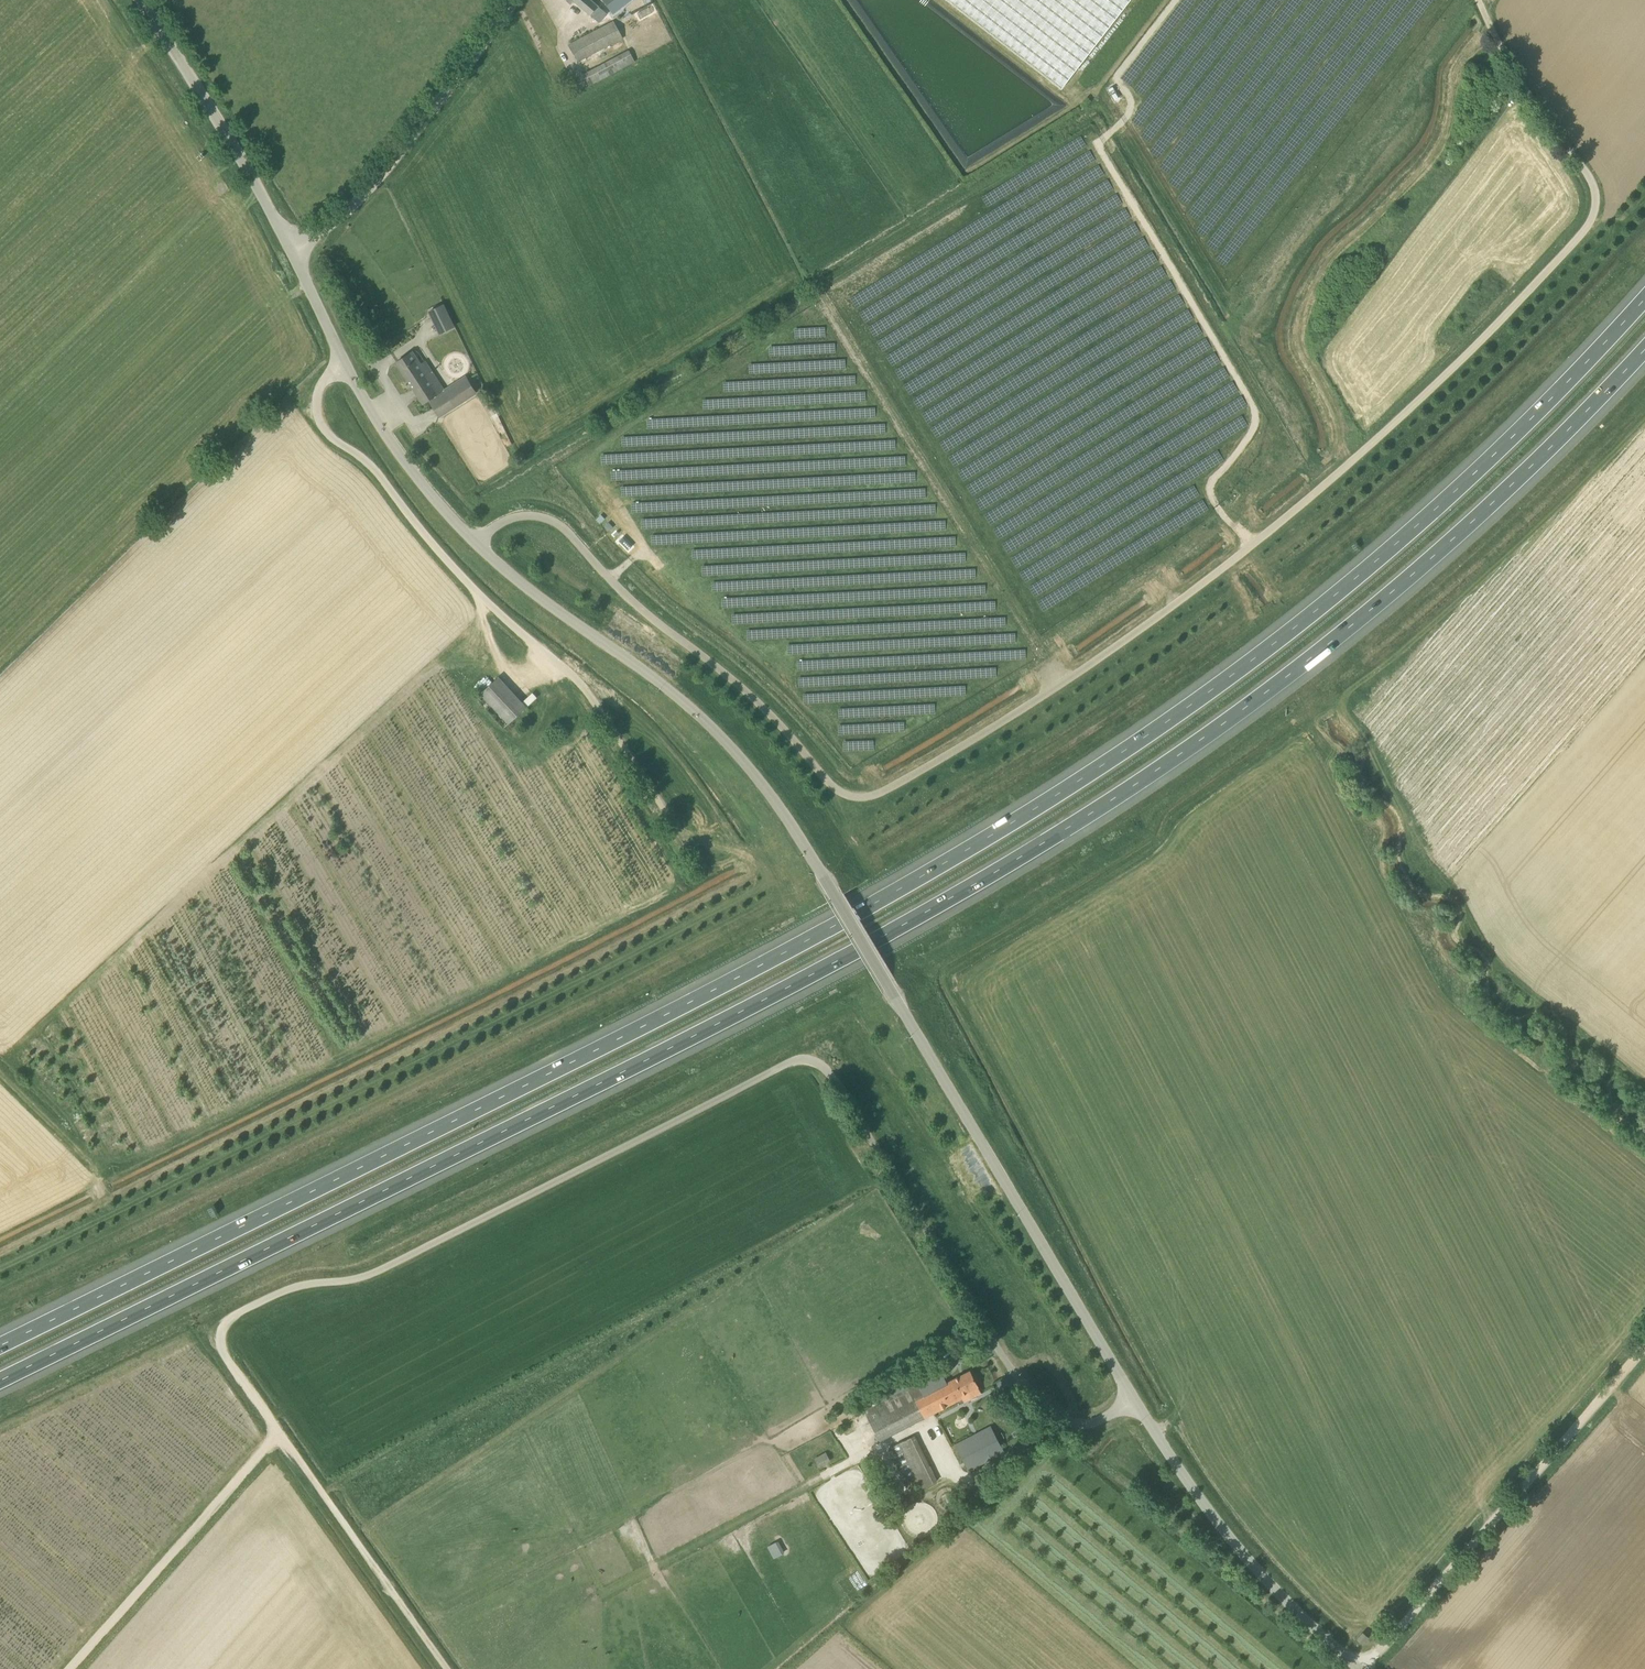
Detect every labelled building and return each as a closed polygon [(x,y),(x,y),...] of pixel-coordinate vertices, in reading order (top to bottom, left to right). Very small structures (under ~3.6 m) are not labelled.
[(573,0),(599,22),(607,13),(592,0),(573,0)] [(613,14),(631,0),(603,0),(613,14)] [(1061,89),(1130,0),(948,0),(1061,89)] [(623,38),(613,21),(568,44),(577,62),(623,38)] [(584,70),(589,83),(636,63),(631,51),(584,70)] [(440,333),(454,327),(443,305),(430,311),(440,333)] [(466,376),(444,390),(426,362),(419,366),(411,353),(397,362),(424,403),(430,400),(441,417),(477,394),(466,376)] [(504,728),(527,707),(526,707),(523,702),(499,677),(476,698),(504,728)] [(533,693),(523,702),(526,707),(537,697),(533,693)] [(960,1395),(978,1386),(970,1371),(947,1383),(941,1371),(864,1411),(880,1441),(895,1433),(962,1398),(960,1395)] [(1003,1452),(989,1425),(955,1443),(968,1470),(1003,1452)] [(936,1480),(915,1435),(888,1448),(903,1480),(911,1476),(917,1489),(936,1480)] [(819,1465),(831,1460),(827,1451),(815,1456),(819,1465)] [(779,1541),(768,1546),(774,1558),(785,1552),(779,1541)] [(1363,1643),(1368,1637),(1363,1633),(1358,1639),(1363,1643)]
